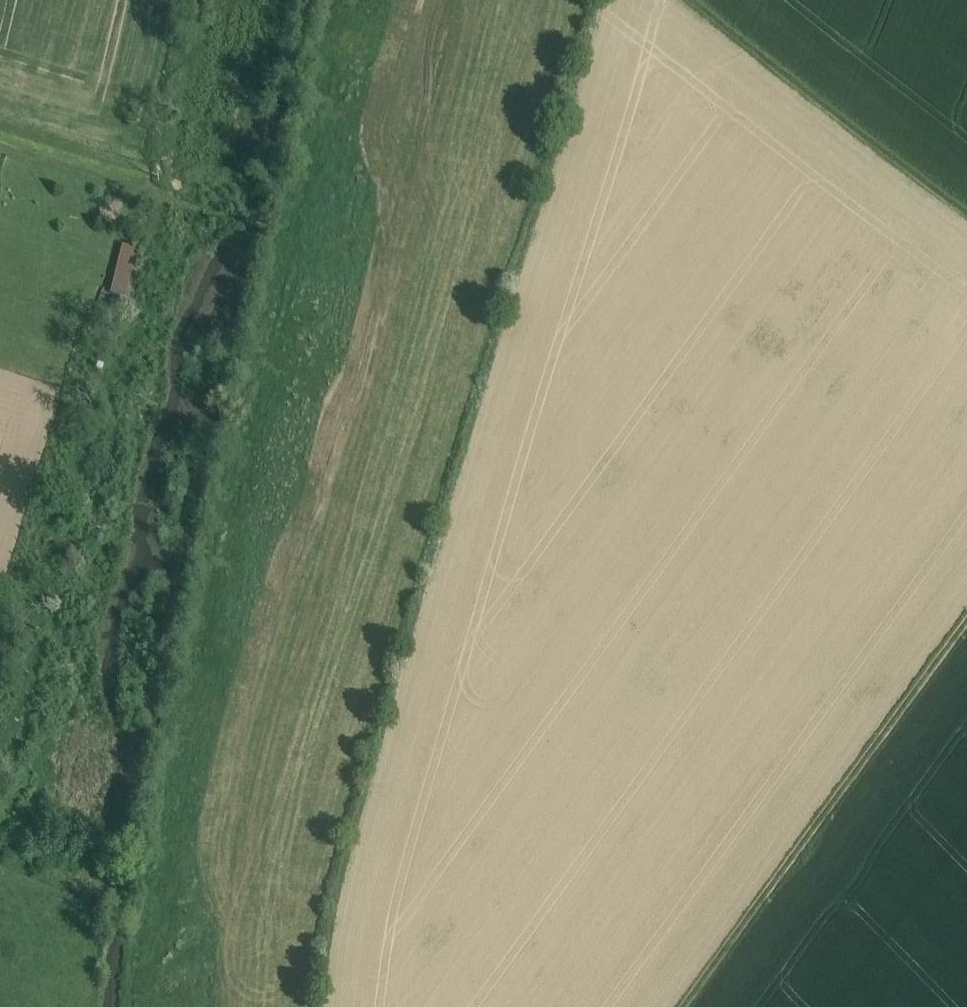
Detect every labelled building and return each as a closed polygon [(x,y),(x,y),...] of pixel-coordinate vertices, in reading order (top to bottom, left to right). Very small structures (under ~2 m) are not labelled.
[(137,251),(122,247),(110,295),(125,299),(137,251)]
